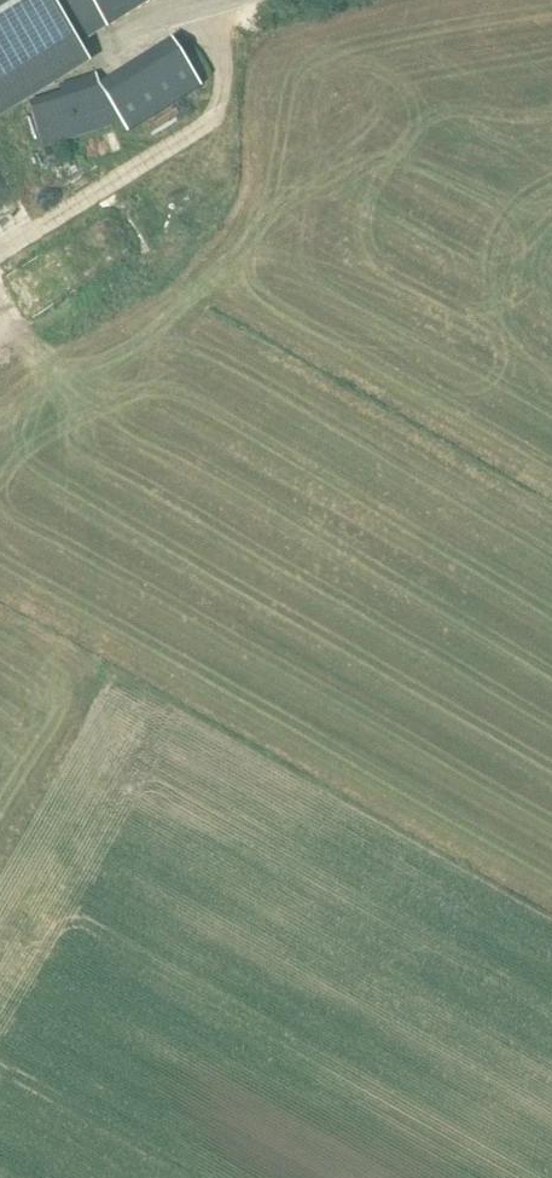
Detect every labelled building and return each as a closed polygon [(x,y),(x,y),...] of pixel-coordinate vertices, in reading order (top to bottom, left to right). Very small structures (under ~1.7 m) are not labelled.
[(79,47),(76,41),(105,23),(108,28),(154,0),(0,0),(0,96),(79,47)] [(31,103),(45,146),(122,122),(100,86),(97,75),(61,85),(63,92),(31,103)]
